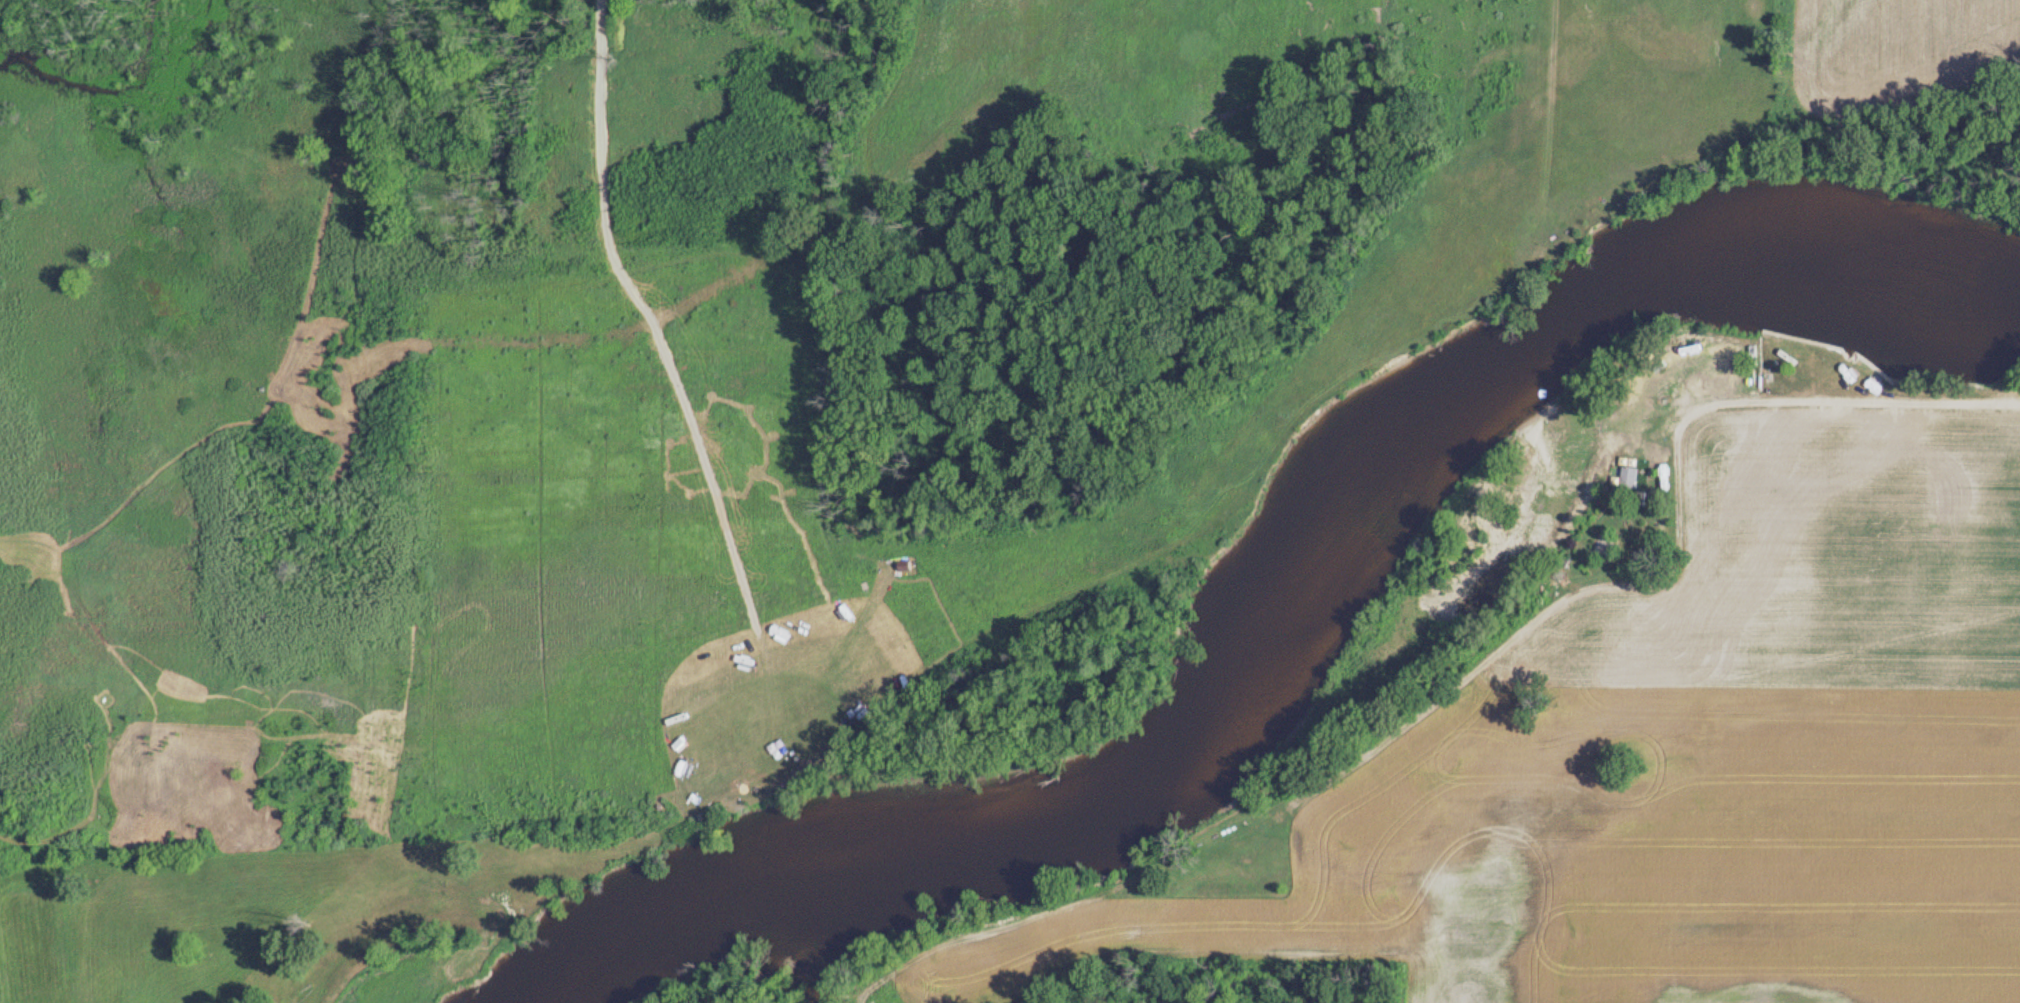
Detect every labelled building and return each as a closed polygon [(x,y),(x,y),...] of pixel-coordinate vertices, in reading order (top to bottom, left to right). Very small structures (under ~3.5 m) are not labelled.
[(1625,489),(1640,489),(1640,468),(1625,468),(1625,489)]
